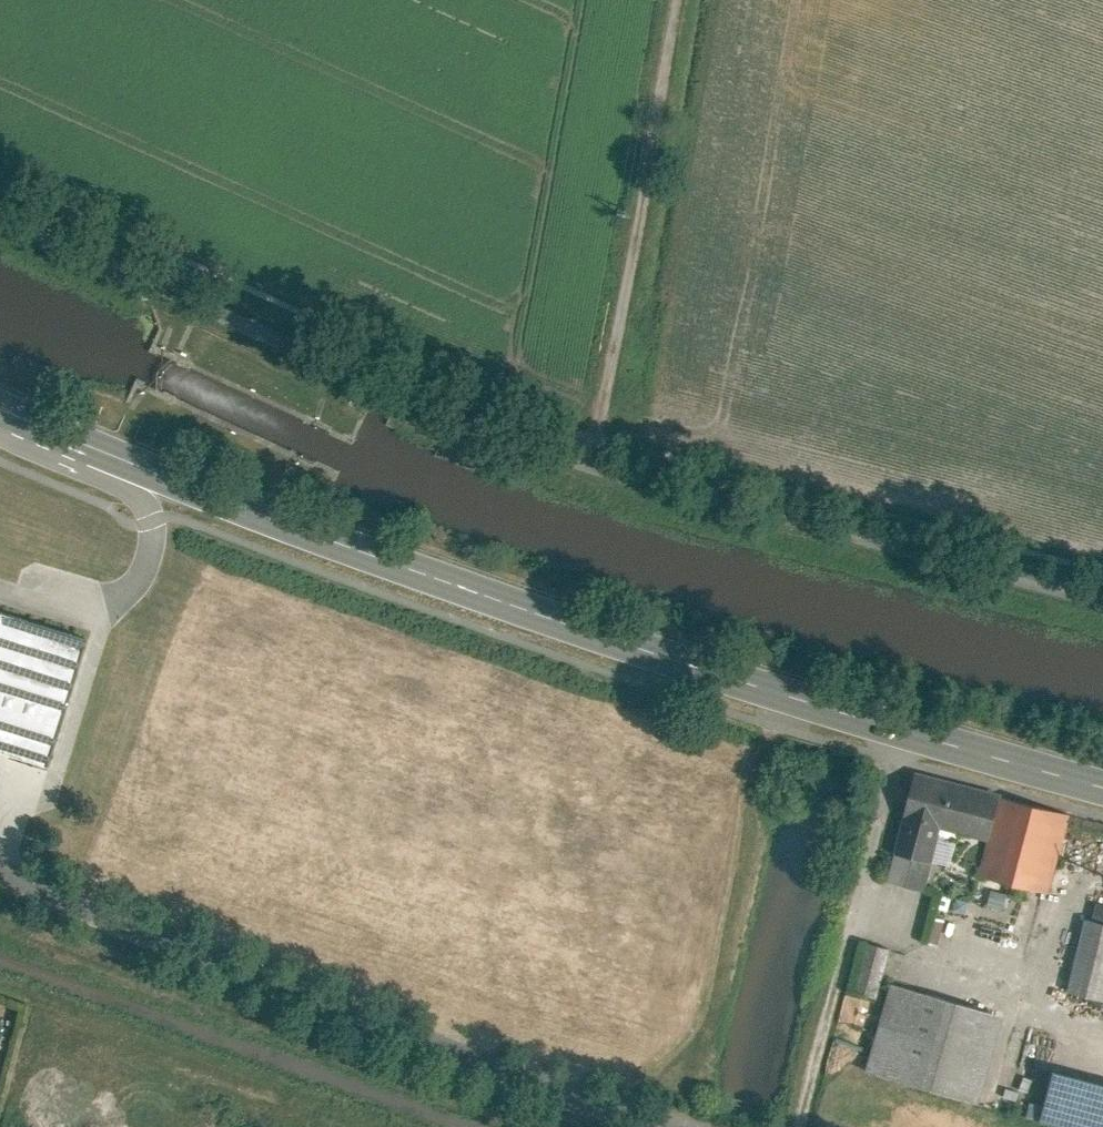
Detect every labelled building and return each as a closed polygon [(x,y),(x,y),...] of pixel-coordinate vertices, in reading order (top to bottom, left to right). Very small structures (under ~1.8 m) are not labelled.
[(0,611),(0,750),(32,759),(70,631),(0,611)] [(997,793),(913,769),(900,813),(941,825),(984,838),(997,793)] [(975,868),(1046,888),(1067,814),(997,793),(984,838),(975,868)] [(881,877),(923,889),(941,825),(900,813),(881,877)] [(1080,913),(1059,985),(1102,998),(1102,997),(1102,920),(1080,913)] [(872,996),(882,948),(860,943),(855,966),(849,964),(843,989),(872,996)] [(998,1013),(887,981),(863,1064),(973,1096),(998,1013)] [(1049,1067),(1036,1119),(1068,1126),(1102,1126),(1102,1081),(1049,1067)]
